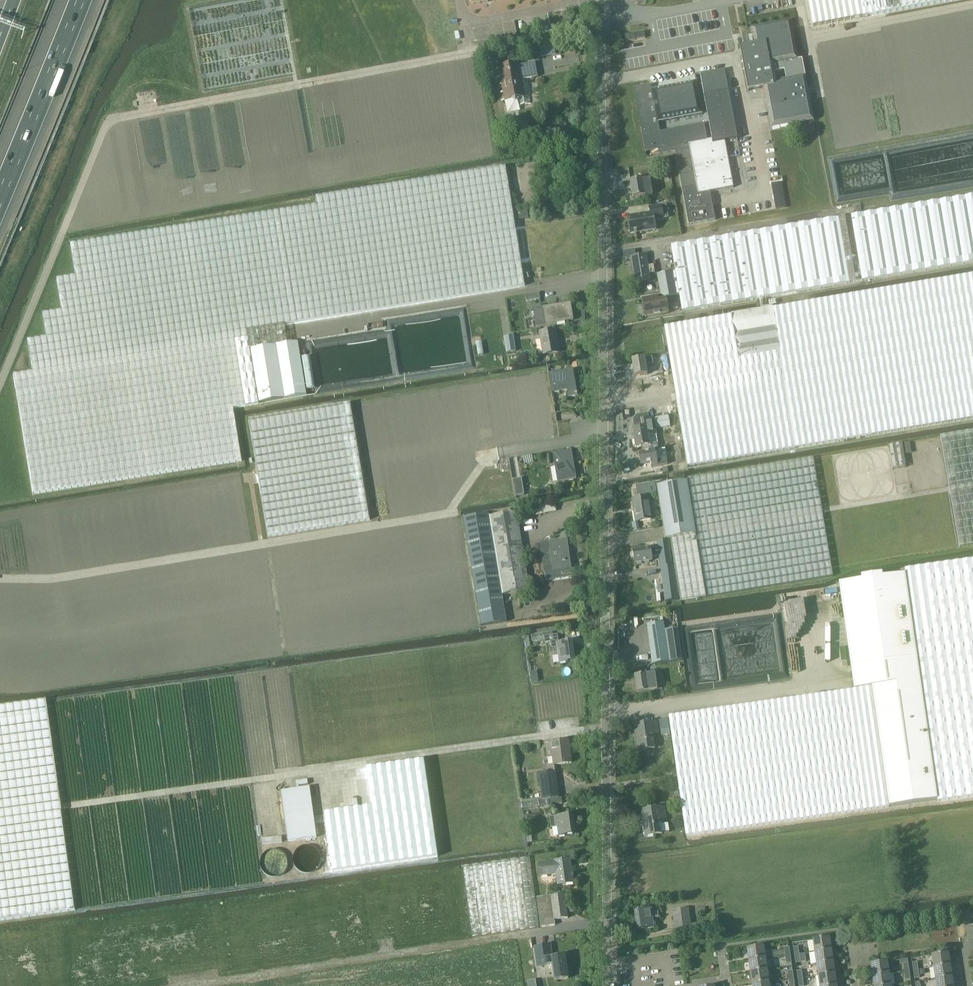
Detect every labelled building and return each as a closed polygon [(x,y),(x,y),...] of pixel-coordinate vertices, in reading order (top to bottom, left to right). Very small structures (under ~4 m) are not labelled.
[(204,90),(292,74),(278,0),(234,0),(189,8),(204,90)] [(813,27),(956,0),(808,0),(813,27)] [(751,28),(752,35),(742,37),(744,46),(740,47),(748,91),(763,88),(771,128),(814,120),(802,58),(799,59),(791,20),(751,28)] [(625,35),(626,41),(645,38),(644,32),(625,35)] [(539,44),(541,57),(556,54),(554,41),(539,44)] [(519,63),(499,66),(502,83),(503,83),(506,100),(517,98),(518,106),(532,103),(527,79),(538,77),(535,62),(520,65),(519,63)] [(651,85),(635,87),(643,127),(641,127),(645,152),(658,150),(659,155),(663,154),(675,152),(682,190),(689,225),(716,220),(713,205),(710,192),(734,188),(725,141),(738,139),(725,69),(695,75),(696,81),(652,89),(651,85)] [(764,98),(758,99),(762,122),(768,121),(764,98)] [(511,143),(501,144),(502,152),(512,150),(511,143)] [(260,403),(252,349),(288,344),(285,325),(525,286),(506,167),(316,197),(317,205),(71,245),(76,276),(56,280),(62,312),(42,314),(47,338),(28,341),(33,373),(14,376),(33,494),(242,461),(234,408),(260,404),(260,403)] [(642,179),(630,181),(633,198),(645,196),(653,195),(649,171),(641,172),(642,179)] [(681,311),(846,282),(972,261),(972,194),(836,217),(670,246),(681,311)] [(666,204),(661,205),(648,207),(649,212),(629,215),(631,222),(628,223),(630,233),(656,229),(654,221),(654,217),(656,217),(668,215),(666,204)] [(527,211),(517,213),(518,221),(529,219),(527,211)] [(654,272),(653,265),(648,266),(646,255),(631,257),(635,284),(650,281),(649,273),(654,272)] [(661,300),(678,297),(674,272),(657,275),(661,300)] [(773,307),(732,314),(732,316),(665,327),(688,467),(796,449),(972,418),(972,274),(774,308),(773,307)] [(658,298),(642,300),(645,318),(668,314),(666,303),(659,304),(658,298)] [(573,320),(571,304),(533,310),(536,326),(573,320)] [(539,332),(543,356),(560,354),(556,329),(539,332)] [(507,352),(516,351),(513,336),(505,338),(507,352)] [(482,341),(476,342),(479,356),(485,355),(482,341)] [(307,396),(298,342),(288,344),(252,349),(260,403),(307,396)] [(645,358),(632,360),(635,376),(647,374),(646,365),(653,364),(662,363),(660,356),(652,357),(645,358)] [(573,369),(548,374),(552,393),(567,390),(568,397),(578,396),(573,369)] [(370,520),(361,463),(351,403),(249,420),(268,537),(370,520)] [(633,430),(636,448),(641,447),(650,445),(650,444),(651,444),(649,436),(658,434),(657,428),(671,426),(669,415),(654,418),(655,418),(648,420),(647,414),(637,416),(633,421),(635,430),(633,430)] [(941,437),(959,547),(972,545),(972,431),(941,437)] [(902,443),(889,446),(893,469),(906,467),(902,443)] [(651,444),(650,444),(650,445),(641,447),(642,453),(639,453),(641,464),(651,462),(652,466),(657,465),(655,450),(652,450),(651,444)] [(577,479),(572,450),(553,453),(557,482),(577,479)] [(696,535),(671,539),(675,565),(679,599),(680,601),(706,597),(833,576),(832,567),(814,458),(687,479),(687,481),(696,535)] [(524,494),(521,477),(512,479),(515,496),(524,494)] [(666,539),(671,539),(696,535),(687,481),(657,486),(666,539)] [(639,499),(633,500),(634,511),(636,522),(652,519),(651,509),(652,509),(650,497),(648,497),(647,495),(649,495),(648,484),(637,486),(639,499)] [(490,515),(489,514),(463,518),(480,626),(507,622),(503,595),(530,591),(517,511),(490,515)] [(563,572),(573,570),(572,564),(570,564),(567,539),(541,543),(545,572),(563,570),(563,572)] [(668,540),(658,541),(661,567),(665,601),(679,599),(675,565),(672,565),(668,540)] [(652,557),(659,556),(657,548),(650,549),(650,548),(633,550),(633,553),(632,553),(633,558),(634,558),(635,564),(652,561),(652,557)] [(904,569),(905,573),(918,671),(921,690),(936,800),(936,801),(972,796),(972,560),(904,569)] [(854,581),(839,583),(840,585),(855,689),(871,687),(888,807),(936,800),(921,690),(918,671),(905,573),(854,581)] [(650,624),(647,624),(653,664),(668,662),(682,660),(678,628),(664,630),(663,622),(662,622),(650,624)] [(553,632),(544,633),(545,642),(551,642),(552,654),(559,653),(560,663),(575,661),(572,641),(559,642),(558,634),(553,635),(553,632)] [(647,675),(647,674),(634,676),(637,693),(657,690),(655,674),(647,675)] [(855,689),(669,716),(674,750),(676,763),(681,803),(686,836),(888,807),(871,687),(855,689)] [(76,911),(46,699),(0,706),(0,922),(76,911)] [(657,722),(636,725),(635,725),(639,750),(655,748),(653,736),(659,735),(657,722)] [(572,763),(569,740),(546,742),(547,758),(552,757),(553,765),(572,763)] [(364,817),(326,823),(333,871),(371,866),(438,856),(424,760),(367,768),(372,806),(363,808),(364,817)] [(542,800),(559,797),(555,771),(539,773),(542,800)] [(310,787),(281,791),(288,841),(317,837),(310,787)] [(670,805),(680,804),(678,792),(668,793),(670,805)] [(542,800),(539,800),(540,806),(563,803),(562,797),(559,797),(542,800)] [(660,821),(666,820),(664,806),(641,809),(645,836),(662,833),(660,821)] [(571,814),(550,817),(552,827),(558,826),(559,836),(574,834),(571,814)] [(530,857),(463,867),(463,868),(473,937),(541,927),(555,925),(555,920),(568,919),(568,913),(565,894),(552,896),(537,898),(535,898),(530,857)] [(558,885),(574,883),(570,858),(538,863),(540,876),(556,874),(558,885)] [(653,918),(659,917),(658,911),(652,912),(652,908),(637,910),(639,930),(654,928),(653,918)] [(676,934),(692,932),(691,924),(689,908),(673,910),(676,934)] [(692,933),(704,931),(703,922),(691,924),(692,932),(692,933)] [(813,939),(813,940),(814,951),(831,949),(829,937),(813,939)] [(550,945),(534,947),(537,967),(552,965),(554,974),(555,982),(569,979),(568,971),(565,956),(552,958),(550,945)] [(763,946),(747,948),(749,960),(765,957),(763,946)] [(798,946),(793,947),(794,955),(799,954),(799,953),(802,953),(801,948),(799,949),(798,946)] [(833,961),(831,949),(814,951),(816,963),(833,961)] [(932,955),(934,967),(950,964),(948,952),(932,955)] [(767,969),(765,957),(749,960),(750,971),(767,969)] [(818,975),(835,973),(833,961),(816,963),(818,975)] [(871,964),(872,975),(889,973),(887,961),(871,964)] [(956,971),(963,970),(962,962),(955,963),(956,971)] [(952,976),(950,964),(934,967),(936,978),(952,976)] [(750,971),(752,984),(769,981),(767,969),(750,971)] [(835,973),(818,975),(820,985),(828,985),(836,985),(835,973)] [(889,973),(872,975),(874,985),(884,985),(891,985),(889,973)] [(952,976),(936,978),(937,985),(954,985),(952,976)]
